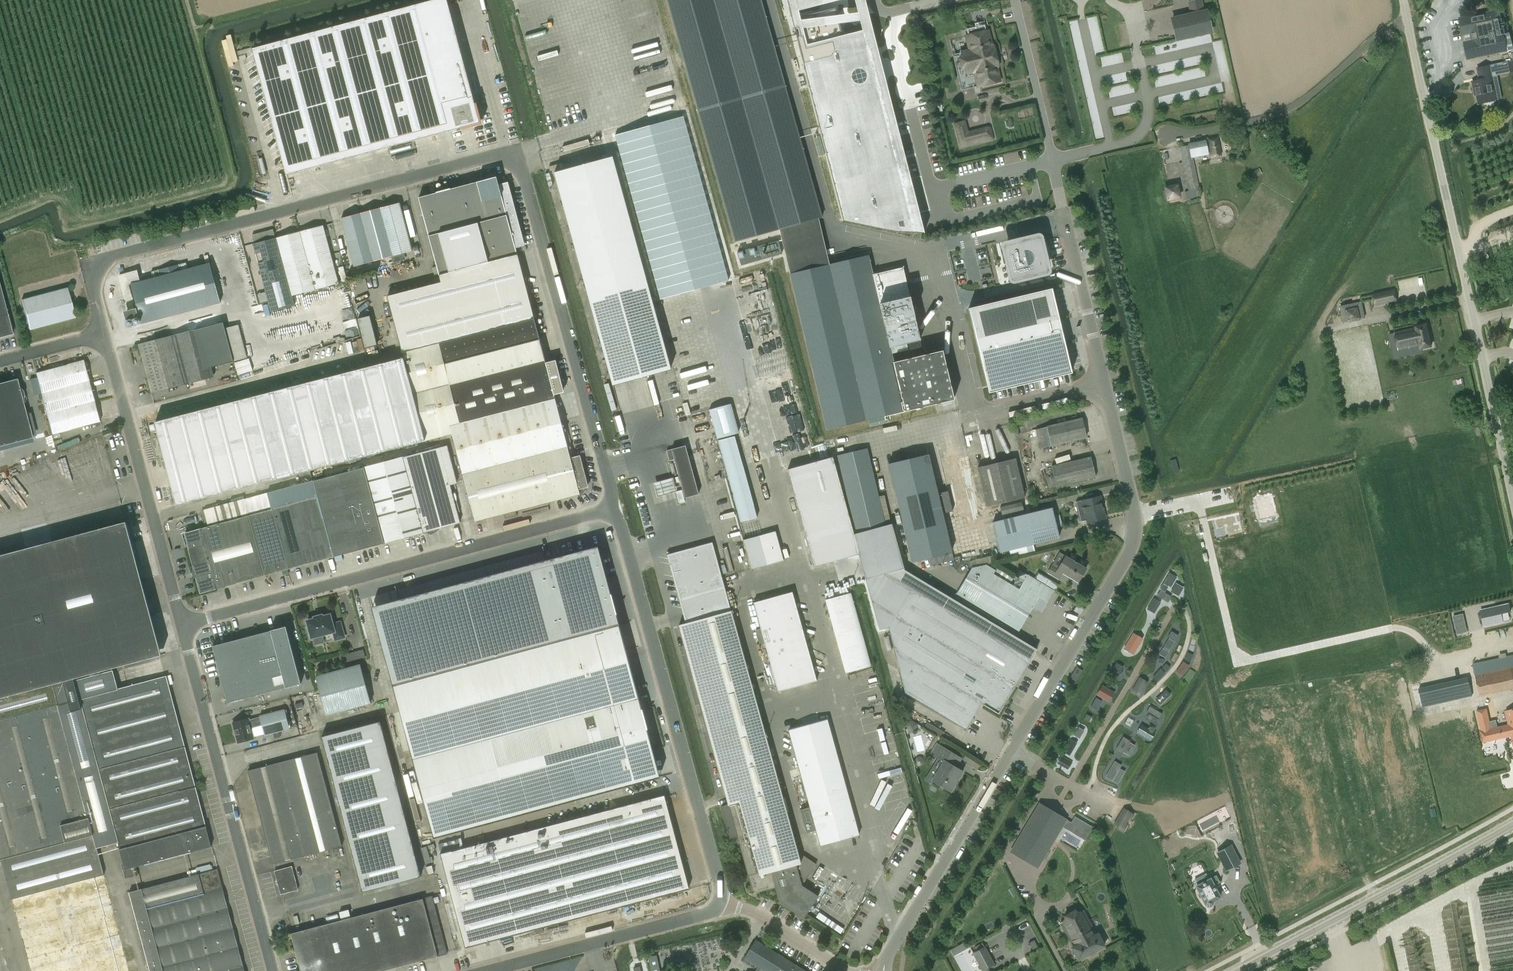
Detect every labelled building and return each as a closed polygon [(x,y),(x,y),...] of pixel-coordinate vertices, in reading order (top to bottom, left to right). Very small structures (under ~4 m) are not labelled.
[(252,49),(285,175),(480,123),(446,0),(435,0),(252,49)] [(784,86),(760,0),(666,0),(697,110),(734,242),(780,229),(790,274),(789,274),(826,430),(905,411),(954,399),(942,350),(905,359),(894,362),(892,354),(922,347),(920,340),(909,296),(903,267),(873,274),(868,255),(830,264),(818,218),(821,217),(784,86)] [(843,221),(914,235),(854,0),(791,0),(787,1),(843,221)] [(863,27),(873,26),(870,0),(860,0),(863,27)] [(1172,17),(1177,39),(1210,31),(1205,9),(1203,9),(1201,0),(1196,0),(1188,2),(1191,12),(1172,17)] [(1506,50),(1512,49),(1512,46),(1510,32),(1504,33),(1499,9),(1459,17),(1463,36),(1471,34),(1475,56),(1506,50)] [(993,44),(992,44),(989,31),(966,36),(969,50),(961,52),(967,74),(974,72),(978,86),(1000,81),(997,67),(999,66),(993,44)] [(1102,66),(1124,61),(1122,51),(1099,56),(1102,66)] [(1495,100),(1491,84),(1495,83),(1492,64),(1476,68),(1478,80),(1472,81),(1474,91),(1475,91),(1478,104),(1495,100)] [(1105,75),(1106,82),(1129,79),(1128,72),(1105,75)] [(884,77),(888,92),(897,89),(893,75),(884,77)] [(1132,81),(1107,87),(1110,97),(1135,91),(1132,81)] [(964,118),(953,120),(960,148),(994,140),(990,125),(967,130),(964,118)] [(622,129),(624,140),(649,134),(646,123),(622,129)] [(1188,183),(1190,191),(1184,192),(1186,200),(1200,197),(1199,189),(1193,158),(1208,155),(1207,154),(1210,153),(1210,157),(1221,154),(1217,136),(1194,141),(1194,142),(1188,144),(1188,145),(1178,147),(1182,162),(1178,163),(1183,185),(1188,183)] [(670,369),(612,157),(554,173),(612,385),(670,369)] [(640,236),(667,230),(651,159),(624,165),(640,236)] [(1262,174),(1258,168),(1251,172),(1254,178),(1262,174)] [(496,177),(418,198),(439,275),(516,254),(515,248),(524,245),(508,182),(498,185),(496,177)] [(1181,197),(1180,196),(1178,184),(1177,184),(1176,184),(1164,186),(1164,187),(1163,187),(1163,188),(1166,200),(1166,201),(1167,201),(1180,198),(1181,198),(1181,197)] [(399,203),(367,211),(379,260),(412,251),(399,203)] [(379,260),(367,211),(354,215),(367,263),(379,260)] [(367,263),(354,215),(341,218),(354,266),(367,263)] [(299,232),(314,290),(338,283),(323,225),(299,232)] [(291,296),(292,295),(314,290),(299,232),(276,238),(291,296)] [(295,305),(292,295),(291,296),(276,238),(253,244),(271,312),(295,305)] [(1042,259),(1040,252),(1041,251),(1041,250),(1038,238),(1016,243),(1008,244),(1008,245),(1005,246),(1009,262),(1008,263),(1010,270),(1011,270),(1013,279),(1026,276),(1027,276),(1036,274),(1037,274),(1037,273),(1046,271),(1043,259),(1043,258),(1042,259)] [(958,253),(964,281),(1002,272),(995,244),(958,253)] [(408,377),(409,377),(421,426),(422,426),(423,432),(498,413),(554,399),(553,395),(563,392),(555,360),(545,363),(516,254),(439,275),(441,283),(387,297),(401,351),(402,351),(403,357),(404,356),(405,362),(404,362),(406,367),(409,376),(408,376),(408,377)] [(158,270),(159,276),(131,284),(142,323),(220,302),(210,263),(181,271),(179,264),(158,270)] [(681,285),(659,291),(662,303),(684,297),(681,285)] [(7,315),(0,286),(0,337),(13,334),(7,315)] [(22,300),(30,330),(75,318),(67,288),(22,300)] [(1394,288),(1373,293),(1376,305),(1397,300),(1394,288)] [(1056,291),(1057,304),(1065,303),(1064,291),(1056,291)] [(1070,370),(1051,292),(973,310),(992,389),(1070,370)] [(1361,302),(1339,307),(1342,323),(1365,318),(1361,302)] [(123,309),(125,318),(138,314),(135,306),(123,309)] [(377,341),(369,312),(357,315),(365,344),(377,341)] [(214,315),(189,321),(191,328),(216,321),(214,315)] [(151,393),(186,384),(214,377),(212,367),(245,358),(236,325),(225,328),(223,323),(173,335),(138,345),(151,393)] [(1427,324),(1415,327),(1394,331),(1396,345),(1418,341),(1420,347),(1431,345),(1427,324)] [(768,396),(796,390),(789,360),(787,361),(780,331),(755,336),(768,396)] [(324,372),(367,363),(355,342),(349,343),(344,341),(316,347),(332,352),(334,364),(329,362),(327,370),(312,366),(311,370),(308,365),(306,364),(304,356),(292,358),(288,361),(288,365),(292,372),(292,375),(303,378),(312,376),(318,373),(323,372),(324,372)] [(423,440),(401,357),(152,420),(175,503),(423,440)] [(35,373),(51,434),(99,422),(84,360),(35,373)] [(32,438),(17,379),(0,383),(0,446),(32,438)] [(498,413),(423,432),(425,440),(452,434),(475,521),(503,514),(505,519),(517,516),(516,511),(577,495),(580,497),(586,487),(588,487),(580,455),(570,458),(554,399),(498,413)] [(775,411),(798,405),(797,400),(774,406),(775,411)] [(709,410),(717,439),(739,433),(731,404),(709,410)] [(1046,427),(1035,429),(1039,449),(1051,446),(1086,438),(1081,418),(1046,427)] [(740,522),(757,517),(735,436),(718,441),(740,522)] [(62,445),(26,471),(42,493),(73,470),(67,461),(72,458),(62,445)] [(460,523),(448,479),(455,477),(446,445),(403,456),(423,533),(460,523)] [(669,460),(674,459),(685,497),(698,494),(685,445),(667,450),(669,460)] [(943,515),(953,512),(948,492),(938,495),(928,454),(889,464),(912,562),(952,552),(943,515)] [(403,456),(359,468),(379,544),(423,533),(403,456)] [(1051,466),(1051,467),(1044,469),(1049,487),(1056,486),(1056,487),(1095,477),(1090,457),(1051,466)] [(1178,457),(1169,459),(1171,471),(1180,469),(1178,457)] [(788,470),(814,566),(859,554),(832,458),(788,470)] [(1025,498),(1015,458),(977,468),(986,507),(1025,498)] [(886,527),(871,467),(842,474),(856,534),(886,527)] [(323,517),(333,556),(365,548),(379,544),(359,468),(344,472),(312,480),(322,517),(323,517)] [(654,481),(657,495),(677,489),(674,475),(654,481)] [(297,484),(318,560),(333,556),(323,517),(322,517),(312,480),(297,484)] [(267,492),(288,568),(318,560),(297,484),(267,492)] [(974,486),(966,488),(972,509),(980,507),(974,486)] [(685,501),(682,490),(676,491),(679,503),(685,501)] [(244,499),(264,575),(288,568),(267,492),(244,499)] [(1094,494),(1071,499),(1074,508),(1071,508),(1075,518),(1078,517),(1081,525),(1102,521),(1098,511),(1101,510),(1098,502),(1096,503),(1094,494)] [(244,499),(211,507),(232,584),(264,575),(244,499)] [(1052,507),(993,522),(1000,552),(1060,538),(1052,507)] [(211,508),(204,509),(208,525),(202,527),(217,588),(231,584),(211,508)] [(53,684),(161,655),(125,522),(0,555),(0,698),(53,684)] [(216,588),(201,528),(184,533),(194,569),(191,569),(194,578),(196,577),(200,592),(216,588)] [(759,536),(767,565),(784,560),(775,531),(759,536)] [(666,555),(685,623),(679,625),(728,804),(720,806),(729,839),(737,836),(752,890),(756,892),(775,887),(779,901),(804,918),(809,911),(812,913),(814,910),(811,908),(819,897),(802,886),(817,865),(805,856),(798,858),(730,611),(712,542),(666,555)] [(599,544),(516,566),(522,586),(455,604),(460,623),(470,663),(615,624),(605,585),(609,584),(599,544)] [(1065,556),(1057,569),(1051,565),(1047,573),(1058,580),(1062,573),(1078,582),(1086,568),(1065,556)] [(971,568),(956,593),(1018,631),(1036,601),(1045,607),(1054,591),(1027,575),(1019,589),(993,574),(995,571),(986,565),(971,568)] [(1035,578),(1056,590),(1059,585),(1038,573),(1035,578)] [(998,713),(1014,687),(1030,660),(911,589),(888,627),(894,651),(920,667),(904,693),(965,729),(981,703),(998,713)] [(816,681),(792,592),(753,602),(778,691),(816,681)] [(871,665),(851,592),(826,599),(845,672),(871,665)] [(1509,604),(1481,610),(1485,626),(1503,622),(1502,613),(1511,612),(1509,604)] [(330,615),(307,620),(308,625),(307,626),(309,633),(310,633),(312,637),(332,632),(335,641),(344,638),(340,622),(332,624),(330,615)] [(618,623),(615,624),(470,663),(409,679),(393,683),(410,746),(469,730),(635,686),(618,623)] [(227,702),(301,683),(286,626),(270,630),(271,631),(212,646),(227,702)] [(362,649),(343,654),(345,662),(364,657),(362,649)] [(1472,663),(1475,675),(1480,695),(1491,692),(1492,694),(1512,689),(1512,654),(1472,663)] [(361,664),(316,676),(326,714),(371,702),(361,664)] [(1083,670),(1076,666),(1069,678),(1076,682),(1083,670)] [(0,698),(0,857),(30,970),(137,970),(136,967),(133,966),(129,967),(127,961),(131,960),(133,957),(131,947),(128,945),(123,946),(97,848),(117,842),(124,869),(122,869),(125,878),(138,875),(136,867),(211,847),(166,676),(118,688),(113,671),(53,686),(53,684),(0,698)] [(1426,707),(1473,696),(1471,685),(1424,695),(1426,707)] [(489,801),(495,822),(659,777),(635,686),(469,730),(489,801)] [(1511,736),(1512,744),(1512,709),(1505,711),(1508,724),(1497,727),(1494,712),(1488,713),(1487,708),(1476,710),(1480,730),(1479,730),(1482,743),(1511,736)] [(275,738),(280,736),(279,731),(289,728),(284,709),(259,715),(260,717),(248,720),(248,718),(232,723),(238,742),(253,738),(250,725),(261,722),(265,735),(273,733),(275,738)] [(827,719),(789,730),(820,845),(859,834),(827,719)] [(371,720),(319,732),(361,888),(413,876),(371,720)] [(915,729),(912,723),(905,726),(909,733),(915,729)] [(469,730),(410,746),(434,838),(495,822),(489,801),(469,730)] [(963,771),(956,768),(962,758),(936,743),(930,754),(943,761),(931,781),(950,792),(963,771)] [(248,770),(272,864),(342,846),(317,752),(248,770)] [(1429,763),(1439,761),(1437,752),(1427,755),(1429,763)] [(1062,791),(1073,788),(1072,782),(1060,785),(1062,791)] [(543,931),(542,927),(688,889),(664,795),(441,854),(466,947),(534,929),(535,932),(543,931)] [(1009,850),(1037,867),(1065,818),(1037,802),(1009,850)] [(895,843),(907,818),(900,815),(888,839),(895,843)] [(1224,848),(1222,851),(1230,869),(1243,864),(1236,845),(1224,848)] [(274,870),(280,894),(298,889),(292,866),(274,870)] [(217,869),(129,892),(150,970),(244,970),(217,869)] [(1199,882),(1197,883),(1204,903),(1205,905),(1209,907),(1213,905),(1214,901),(1221,898),(1216,884),(1221,882),(1218,874),(1213,876),(1213,875),(1211,876),(1209,871),(1197,877),(1199,882)] [(402,904),(417,962),(447,954),(432,896),(402,904)] [(290,933),(300,970),(381,970),(417,962),(402,904),(351,917),(349,909),(339,912),(341,920),(290,933)] [(1098,933),(1096,934),(1083,910),(1061,922),(1073,946),(1072,947),(1078,960),(1104,945),(1104,944),(1109,941),(1105,933),(1099,936),(1098,933)] [(0,937),(0,970),(9,970),(0,937)] [(744,958),(760,968),(758,970),(806,970),(755,940),(753,943),(744,958)] [(972,953),(982,970),(993,965),(983,947),(972,953)] [(646,955),(650,970),(662,970),(658,953),(646,955)]
